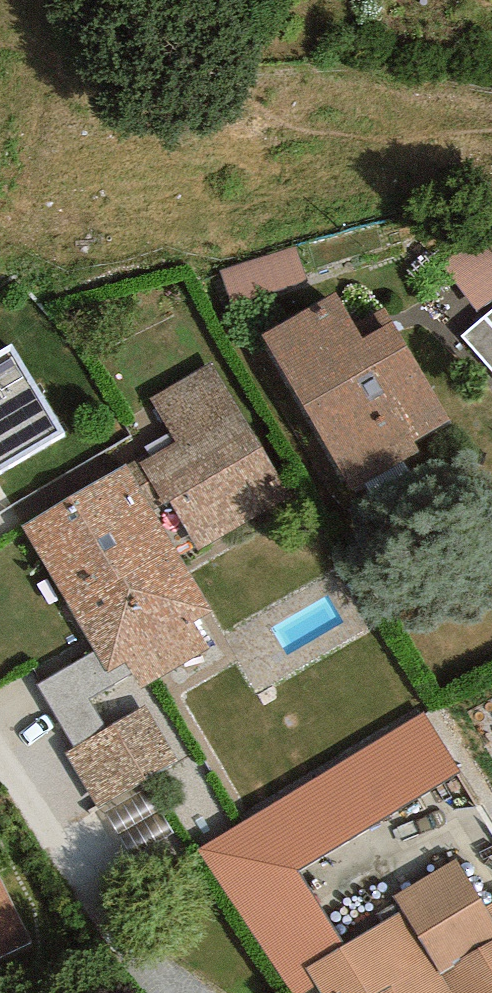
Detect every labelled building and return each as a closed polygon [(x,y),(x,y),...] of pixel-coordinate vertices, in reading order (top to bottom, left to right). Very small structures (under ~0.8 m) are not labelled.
[(450,422),(392,321),(383,306),(353,323),(336,293),(263,334),(352,491),(420,452),(414,442),(450,422)] [(461,336),(491,372),(491,309),(461,336)] [(64,432),(11,344),(0,351),(0,472),(64,432)] [(175,442),(139,463),(163,505),(170,501),(198,550),(291,497),(213,362),(150,398),(175,442)] [(163,505),(139,463),(135,458),(21,525),(95,651),(107,672),(125,661),(132,673),(140,686),(211,648),(194,622),(213,612),(181,558),(198,550),(170,501),(163,505)] [(107,672),(95,651),(38,684),(75,748),(107,729),(89,698),(132,673),(125,661),(107,672)] [(177,757),(145,705),(107,729),(75,748),(65,754),(97,806),(177,757)] [(460,771),(423,712),(202,848),(291,992),(302,992),(316,984),(307,969),(344,946),(298,870),(460,771)] [(150,788),(107,813),(132,858),(175,833),(150,788)] [(456,859),(393,896),(403,912),(344,946),(307,969),(316,984),(321,992),(491,992),(491,904),(485,908),(456,859)] [(33,945),(0,878),(0,961),(33,945)]
